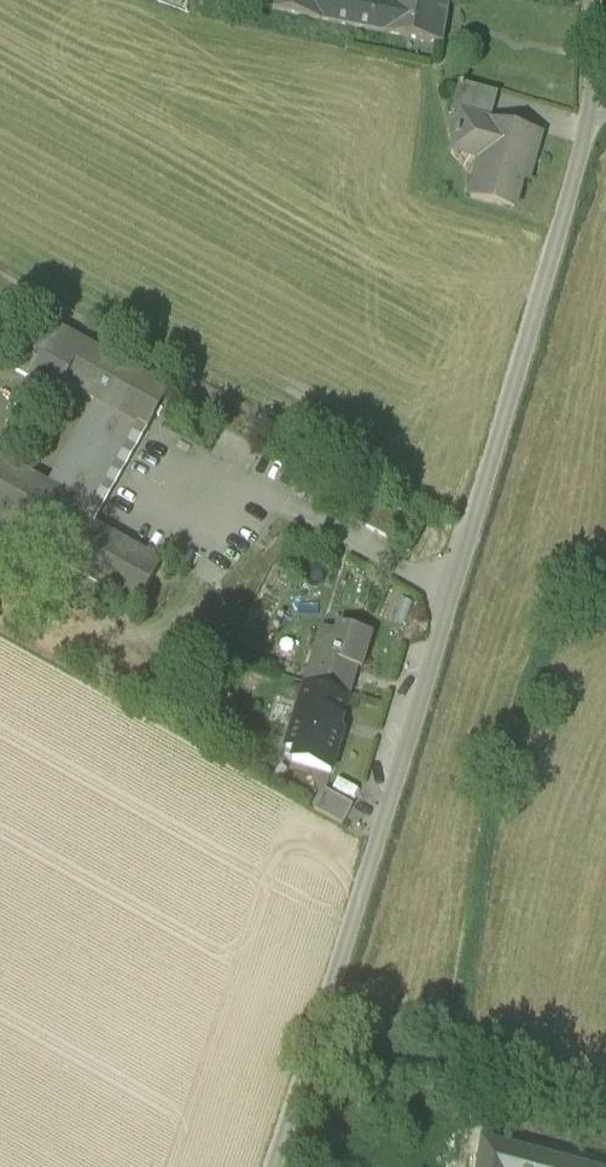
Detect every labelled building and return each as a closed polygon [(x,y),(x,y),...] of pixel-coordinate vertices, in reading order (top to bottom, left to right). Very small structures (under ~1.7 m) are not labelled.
[(265,11),(385,35),(391,5),(382,3),(383,0),(371,0),(371,1),(367,0),(268,0),(265,11)] [(442,46),(449,6),(420,0),(392,0),(391,5),(385,35),(442,46)] [(462,115),(491,123),(499,95),(460,84),(452,114),(462,117),(462,115)] [(470,198),(515,210),(530,156),(536,158),(541,137),(491,123),(462,115),(462,117),(455,143),(483,150),(470,198)] [(170,392),(58,330),(51,344),(34,334),(13,372),(58,398),(65,386),(96,403),(48,487),(0,461),(0,520),(47,546),(43,554),(138,608),(162,565),(87,523),(69,513),(122,417),(140,428),(148,432),(170,392)] [(162,409),(166,411),(171,403),(167,401),(162,409)] [(69,513),(87,523),(140,428),(122,417),(69,513)] [(132,446),(95,520),(105,525),(141,450),(132,446)] [(350,521),(390,543),(405,516),(365,494),(350,521)] [(311,669),(305,687),(349,699),(358,669),(362,671),(372,636),(339,627),(337,635),(322,631),(316,652),(322,654),(317,671),(311,669)] [(339,731),(349,699),(305,687),(298,710),(304,712),(298,731),(293,729),(287,749),(296,752),(293,763),(331,774),(343,732),(339,731)] [(315,812),(343,828),(354,808),(326,792),(315,812)] [(515,1150),(483,1141),(478,1166),(512,1166),(515,1150)] [(515,1150),(512,1166),(580,1166),(515,1150)]
